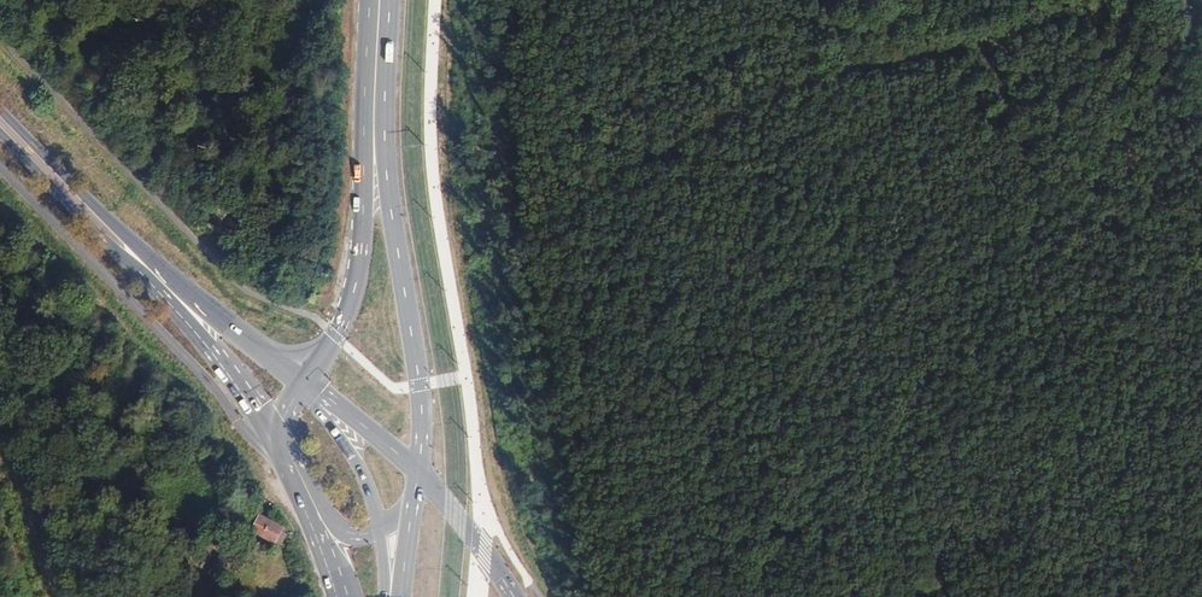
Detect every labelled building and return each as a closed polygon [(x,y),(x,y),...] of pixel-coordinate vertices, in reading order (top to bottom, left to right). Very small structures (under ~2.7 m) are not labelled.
[(253,532),(279,544),(288,525),(261,513),(253,532)] [(238,531),(236,543),(264,553),(270,541),(238,531)]
